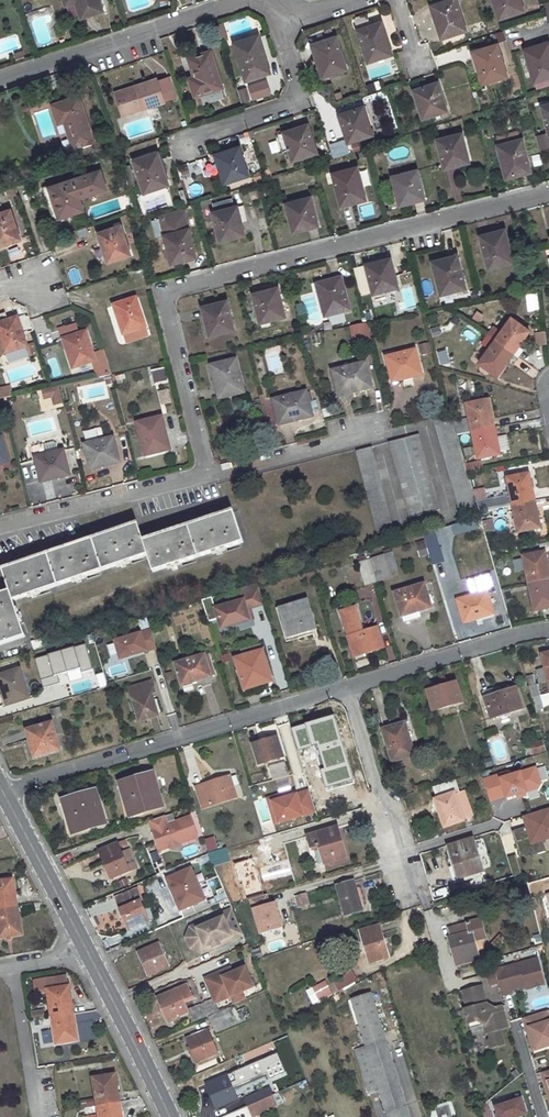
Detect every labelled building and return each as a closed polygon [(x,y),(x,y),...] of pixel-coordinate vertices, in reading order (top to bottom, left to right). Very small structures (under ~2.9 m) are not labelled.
[(75,2),(81,18),(102,11),(98,0),(74,0),(75,2)] [(432,5),(439,26),(437,27),(440,38),(465,30),(455,0),(448,0),(432,5)] [(518,7),(522,5),(520,0),(493,0),(500,19),(520,12),(518,7)] [(388,55),(386,50),(390,49),(388,43),(386,43),(379,22),(356,30),(367,62),(388,55)] [(269,72),(262,53),(263,53),(260,41),(257,42),(255,36),(234,44),(245,80),(269,72)] [(335,38),(313,45),(319,66),(317,66),(322,78),(346,70),(335,38)] [(547,43),(525,50),(535,82),(548,78),(548,48),(547,43)] [(496,44),(474,52),(480,73),(478,73),(482,84),(507,77),(496,44)] [(196,82),(190,83),(195,97),(223,88),(211,51),(189,58),(196,82)] [(176,98),(169,79),(157,83),(164,102),(176,98)] [(248,83),(251,100),(271,95),(267,79),(248,83)] [(368,92),(381,88),(378,80),(365,84),(368,92)] [(117,97),(123,116),(164,103),(164,102),(157,83),(157,81),(137,87),(138,90),(117,97)] [(438,83),(414,90),(420,107),(419,107),(421,114),(424,113),(426,118),(447,111),(438,83)] [(242,103),(251,99),(246,86),(237,89),(242,103)] [(137,87),(116,93),(117,97),(138,90),(137,87)] [(79,97),(52,106),(58,124),(65,121),(73,149),(94,142),(79,97)] [(361,107),(339,115),(348,143),(372,135),(368,124),(367,125),(361,107)] [(292,161),(317,153),(307,125),(277,136),(282,153),(289,151),(292,161)] [(535,135),(539,151),(548,149),(548,137),(548,132),(535,135)] [(468,162),(463,145),(464,145),(462,138),(459,139),(458,134),(437,140),(444,168),(468,162)] [(328,143),(332,158),(349,154),(344,138),(328,143)] [(502,149),(499,150),(501,156),(502,156),(507,177),(531,171),(522,139),(501,144),(502,149)] [(239,147),(216,154),(222,172),(220,172),(224,183),(248,175),(239,147)] [(165,187),(163,181),(166,180),(164,174),(163,175),(156,154),(133,162),(144,193),(165,187)] [(363,201),(361,195),(365,195),(363,189),(361,189),(355,168),(333,174),(341,207),(363,201)] [(396,181),(393,182),(395,189),(396,189),(400,205),(424,199),(416,170),(395,176),(396,181)] [(99,171),(49,188),(59,217),(82,211),(78,197),(105,189),(99,171)] [(14,186),(6,188),(11,199),(18,197),(14,186)] [(49,186),(43,188),(56,223),(61,222),(59,217),(49,188),(49,186)] [(290,209),(287,210),(288,216),(289,216),(294,233),(317,226),(310,198),(289,203),(290,209)] [(241,236),(240,231),(243,230),(241,223),(240,224),(236,207),(233,207),(231,199),(213,204),(215,212),(212,213),(220,242),(241,236)] [(158,216),(159,219),(184,213),(183,208),(158,216)] [(20,238),(10,210),(0,213),(0,245),(20,238)] [(168,246),(172,264),(196,257),(184,213),(159,219),(164,235),(166,247),(168,246)] [(159,219),(152,221),(156,237),(164,235),(159,219)] [(102,241),(101,242),(107,262),(130,254),(120,225),(99,233),(102,241)] [(502,231),(479,236),(487,269),(509,263),(508,258),(511,257),(509,251),(508,252),(502,231)] [(457,256),(435,261),(436,267),(433,267),(435,274),(436,273),(442,295),(465,289),(457,256)] [(394,288),(393,283),(396,282),(394,276),(393,276),(388,260),(366,266),(373,294),(394,288)] [(144,271),(130,274),(131,281),(146,277),(144,271)] [(317,285),(318,290),(319,296),(322,297),(327,318),(350,311),(342,278),(317,285)] [(276,288),(253,294),(261,323),(282,317),(281,312),(284,311),(282,305),(281,305),(276,288)] [(537,310),(536,293),(525,293),(526,311),(537,310)] [(136,299),(114,306),(117,315),(116,315),(122,335),(146,327),(136,299)] [(226,300),(203,306),(207,323),(206,324),(208,330),(211,329),(212,335),(233,329),(226,300)] [(0,323),(0,343),(0,344),(2,344),(5,354),(27,347),(18,317),(0,323)] [(36,333),(45,330),(40,317),(31,320),(36,333)] [(492,327),(486,335),(511,352),(517,344),(518,345),(519,343),(528,330),(509,318),(499,332),(492,327)] [(366,323),(348,326),(352,345),(370,341),(366,323)] [(67,349),(66,349),(72,370),(96,362),(86,332),(79,334),(76,325),(61,330),(67,349)] [(536,332),(537,345),(547,344),(545,331),(536,332)] [(486,335),(480,343),(488,349),(478,363),(496,376),(505,363),(506,362),(505,361),(511,352),(486,335)] [(428,342),(418,346),(421,355),(431,352),(428,342)] [(517,344),(511,352),(518,357),(524,349),(519,343),(518,345),(517,344)] [(436,351),(439,365),(449,363),(445,349),(436,351)] [(414,350),(386,358),(393,382),(404,379),(403,378),(421,374),(414,350)] [(506,362),(505,363),(512,365),(518,357),(511,352),(505,361),(506,362)] [(215,371),(212,371),(214,378),(216,377),(221,399),(244,393),(236,360),(214,366),(215,371)] [(366,389),(366,386),(371,385),(365,363),(332,371),(338,395),(360,389),(360,390),(366,389)] [(153,383),(167,381),(165,367),(151,369),(153,383)] [(10,396),(8,387),(0,388),(0,398),(10,396)] [(167,388),(156,391),(160,405),(171,402),(167,388)] [(38,390),(39,408),(60,407),(59,389),(38,390)] [(308,419),(307,415),(312,414),(305,391),(273,400),(279,424),(301,418),(301,420),(308,419)] [(393,410),(416,410),(415,398),(393,399),(393,410)] [(492,428),(490,417),(491,417),(488,400),(466,405),(470,424),(455,428),(457,435),(471,432),(492,428)] [(158,417),(136,423),(145,456),(169,450),(163,429),(165,428),(163,422),(159,423),(158,417)] [(499,455),(495,438),(496,437),(494,428),(492,428),(471,432),(474,446),(477,459),(499,455)] [(471,432),(457,435),(461,449),(474,446),(471,432)] [(425,522),(422,515),(440,510),(419,435),(388,443),(408,518),(410,518),(411,525),(425,522)] [(113,438),(84,445),(90,470),(102,467),(101,465),(118,461),(113,438)] [(32,447),(35,458),(41,481),(58,477),(58,479),(69,476),(63,451),(58,452),(56,444),(53,442),(32,447)] [(371,448),(356,452),(378,534),(394,529),(371,448)] [(468,472),(482,470),(481,460),(466,463),(468,472)] [(488,505),(477,507),(479,512),(535,501),(533,491),(532,491),(529,474),(507,479),(511,499),(487,504),(488,505)] [(485,492),(474,495),(477,507),(488,505),(487,504),(485,492)] [(535,501),(479,512),(480,517),(481,519),(490,517),(491,518),(514,513),(518,533),(540,529),(537,512),(535,501)] [(20,622),(23,621),(22,617),(20,612),(18,613),(17,608),(15,608),(13,601),(27,596),(27,598),(31,597),(31,599),(36,598),(35,595),(37,595),(37,593),(71,581),(72,584),(75,583),(76,584),(80,583),(79,581),(83,580),(82,577),(117,566),(118,568),(121,567),(122,569),(127,567),(126,565),(130,564),(129,561),(147,556),(152,573),(166,567),(168,570),(171,569),(172,571),(177,570),(176,567),(180,566),(179,563),(212,553),(213,555),(217,553),(218,556),(223,554),(222,552),(226,550),(225,548),(243,542),(233,511),(143,541),(137,525),(2,571),(9,591),(0,594),(0,645),(24,636),(20,622)] [(490,517),(481,519),(484,530),(493,528),(491,518),(490,517)] [(474,519),(451,526),(453,535),(475,528),(474,519)] [(434,531),(424,534),(433,564),(443,561),(434,531)] [(391,552),(384,555),(389,571),(396,568),(391,552)] [(523,557),(529,584),(548,580),(548,569),(545,553),(523,557)] [(384,555),(370,559),(377,581),(391,577),(389,571),(384,555)] [(365,556),(358,559),(366,584),(377,581),(370,559),(366,560),(365,556)] [(529,584),(535,612),(548,609),(548,580),(529,584)] [(424,584),(394,593),(401,617),(410,614),(410,615),(420,612),(431,608),(424,584)] [(471,588),(463,590),(464,595),(456,598),(464,623),(493,614),(486,590),(473,594),(471,588)] [(211,598),(202,601),(209,623),(217,620),(211,598)] [(306,600),(279,608),(286,630),(286,632),(302,626),(304,634),(316,631),(306,600)] [(340,611),(348,637),(354,657),(382,648),(376,629),(363,632),(355,607),(340,611)] [(410,614),(401,617),(404,624),(422,619),(420,612),(410,615),(410,614)] [(286,630),(283,631),(286,640),(304,634),(302,626),(286,632),(286,630)] [(150,628),(111,638),(117,660),(156,650),(150,628)] [(45,639),(32,642),(34,650),(47,646),(45,639)] [(87,639),(74,642),(77,651),(90,647),(87,639)] [(259,640),(240,645),(244,657),(262,651),(259,640)] [(244,657),(235,659),(244,689),(264,684),(263,681),(271,678),(262,651),(244,657)] [(208,654),(175,665),(182,685),(183,685),(190,682),(201,679),(209,677),(215,676),(208,654)] [(0,675),(0,686),(6,704),(28,697),(19,669),(0,675)] [(209,677),(201,679),(204,687),(211,684),(209,677)] [(190,682),(183,685),(185,692),(193,690),(190,682)] [(139,721),(158,716),(151,694),(155,693),(152,683),(129,689),(139,721)] [(456,683),(428,691),(434,710),(462,702),(456,683)] [(537,684),(528,686),(532,697),(540,694),(537,684)] [(498,694),(485,699),(491,719),(522,709),(516,689),(498,694)] [(497,690),(483,694),(485,699),(498,694),(497,690)] [(59,707),(51,709),(52,715),(61,713),(59,707)] [(405,722),(383,729),(393,760),(414,755),(405,722)] [(52,724),(28,731),(35,757),(59,750),(52,724)] [(277,737),(253,744),(258,764),(282,757),(277,737)] [(541,740),(530,744),(533,754),(544,751),(541,740)] [(341,742),(314,750),(321,773),(330,770),(342,767),(348,765),(341,742)] [(301,762),(287,766),(290,775),(304,770),(301,762)] [(304,770),(290,775),(294,789),(308,785),(304,770)] [(539,778),(542,786),(548,784),(548,774),(539,778)] [(153,775),(120,785),(125,802),(129,816),(162,805),(153,775)] [(205,786),(197,788),(203,809),(237,797),(230,777),(205,784),(205,786)] [(273,825),(315,813),(308,787),(266,799),(273,825)] [(96,792),(63,802),(68,819),(72,832),(105,823),(96,792)] [(464,792),(455,795),(463,819),(472,816),(464,792)] [(454,793),(435,800),(439,813),(444,828),(463,821),(463,819),(455,795),(454,793)] [(125,802),(121,803),(126,822),(164,811),(162,805),(129,816),(125,802)] [(548,839),(548,808),(521,816),(524,827),(512,831),(520,858),(546,851),(543,841),(548,839)] [(165,816),(150,821),(153,830),(168,824),(165,816)] [(168,824),(153,830),(159,845),(167,841),(169,847),(176,848),(180,843),(198,837),(191,816),(168,824)] [(68,819),(63,821),(69,839),(106,828),(105,823),(72,832),(68,819)] [(338,828),(307,837),(311,849),(312,848),(313,852),(310,853),(313,866),(323,863),(324,865),(343,859),(338,839),(341,838),(338,828)] [(214,837),(205,839),(209,854),(218,851),(214,837)] [(159,845),(161,850),(169,847),(167,841),(159,845)] [(472,841),(451,848),(460,876),(480,870),(472,841)] [(118,842),(98,851),(105,867),(107,866),(112,878),(130,870),(127,864),(126,862),(133,859),(129,850),(122,852),(118,842)] [(218,851),(209,854),(214,865),(229,861),(226,849),(218,851)] [(207,855),(199,858),(202,867),(210,863),(207,855)] [(515,855),(508,857),(512,877),(520,875),(515,855)] [(259,867),(263,883),(290,874),(286,859),(259,867)] [(152,863),(156,874),(165,871),(160,860),(152,863)] [(134,861),(127,864),(130,870),(137,867),(134,861)] [(190,866),(163,878),(179,913),(206,900),(190,866)] [(22,933),(20,916),(17,917),(14,896),(15,896),(13,878),(0,881),(0,937),(22,933)] [(354,881),(337,886),(345,915),(363,910),(354,881)] [(137,888),(115,898),(129,931),(149,922),(139,900),(141,899),(137,888)] [(260,943),(283,937),(275,901),(269,902),(267,894),(249,899),(260,943)] [(306,895),(296,897),(299,906),(309,904),(306,895)] [(233,936),(243,932),(233,908),(206,920),(204,925),(194,929),(191,937),(194,945),(202,948),(223,939),(225,942),(234,939),(233,936)] [(478,960),(474,941),(484,938),(480,919),(449,928),(451,937),(449,938),(457,966),(478,960)] [(192,948),(202,952),(225,942),(223,939),(202,948),(194,945),(191,937),(194,929),(204,925),(206,920),(192,926),(187,937),(192,948)] [(379,925),(360,931),(369,963),(389,957),(379,925)] [(158,944),(139,952),(148,975),(168,967),(158,944)] [(544,985),(537,959),(496,970),(502,995),(511,993),(510,990),(525,986),(531,984),(532,988),(544,985)] [(221,972),(205,979),(213,1000),(215,1003),(231,996),(241,992),(253,987),(244,968),(231,973),(223,977),(221,972)] [(223,977),(231,973),(229,968),(221,972),(223,977)] [(354,973),(334,978),(337,989),(357,983),(354,973)] [(45,979),(47,990),(51,1017),(72,1014),(74,1013),(73,1003),(72,1003),(69,986),(68,986),(66,976),(45,979)] [(325,982),(314,988),(321,1001),(332,994),(325,982)] [(189,1011),(184,1001),(192,997),(186,984),(158,997),(168,1021),(189,1012),(189,1011)] [(481,986),(463,991),(468,1009),(465,1010),(469,1024),(478,1021),(484,1025),(487,1033),(489,1032),(491,1038),(489,1042),(491,1048),(504,1044),(500,1029),(508,1027),(502,1007),(494,1009),(486,1004),(481,986)] [(231,996),(234,1004),(245,999),(241,992),(231,996)] [(386,1041),(371,995),(353,1000),(367,1047),(389,1116),(410,1116),(386,1041)] [(213,1000),(197,1008),(202,1019),(219,1011),(215,1003),(213,1000)] [(197,1008),(189,1011),(189,1012),(193,1022),(202,1019),(197,1008)] [(229,1009),(210,1018),(216,1031),(236,1023),(230,1012),(229,1009)] [(43,1010),(33,1012),(34,1019),(44,1018),(43,1010)] [(235,1010),(230,1012),(236,1023),(245,1019),(242,1013),(237,1015),(235,1010)] [(536,1050),(548,1046),(548,1018),(547,1011),(528,1017),(532,1027),(529,1028),(536,1050)] [(72,1014),(51,1017),(56,1045),(78,1041),(75,1023),(74,1024),(72,1014)] [(528,1017),(523,1019),(533,1051),(536,1050),(529,1028),(532,1027),(528,1017)] [(469,1024),(470,1029),(484,1025),(478,1021),(469,1024)] [(207,1030),(187,1039),(197,1063),(217,1054),(207,1030)] [(39,1033),(42,1047),(52,1045),(49,1031),(39,1033)] [(367,1047),(356,1051),(368,1090),(379,1086),(367,1047)] [(115,1074),(93,1078),(97,1105),(120,1101),(119,1092),(118,1092),(115,1074)] [(226,1075),(206,1083),(217,1108),(237,1099),(226,1075)] [(275,1085),(263,1090),(266,1099),(272,1096),(279,1093),(275,1085)] [(263,1090),(245,1098),(249,1106),(266,1099),(263,1090)] [(266,1099),(249,1106),(253,1116),(276,1106),(272,1096),(266,1099)] [(495,1116),(522,1116),(527,1116),(521,1097),(492,1106),(495,1116)] [(120,1101),(97,1105),(99,1116),(122,1116),(121,1111),(122,1111),(120,1101)] [(430,1112),(432,1116),(449,1116),(452,1116),(448,1106),(430,1112)]
